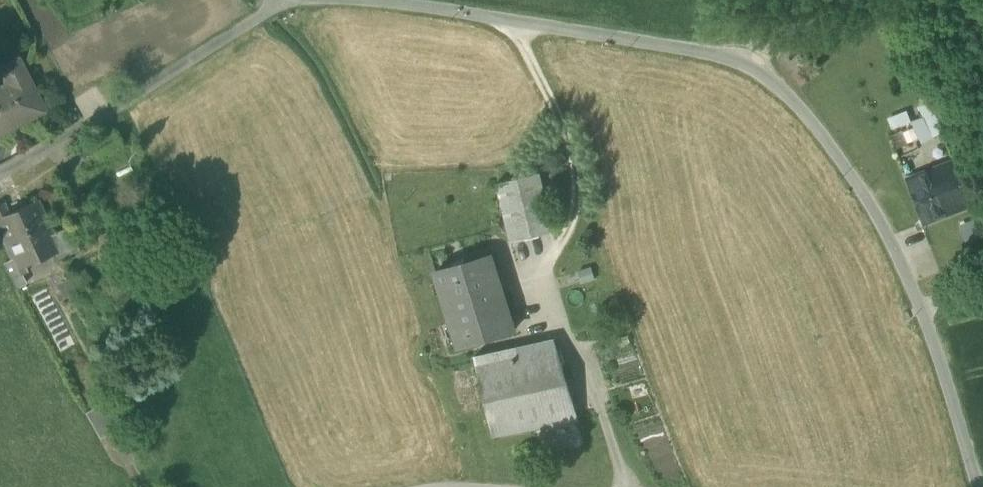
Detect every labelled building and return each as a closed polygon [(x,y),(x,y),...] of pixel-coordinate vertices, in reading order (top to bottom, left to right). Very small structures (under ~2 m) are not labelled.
[(21,120),(23,123),(44,113),(18,60),(0,69),(0,71),(7,85),(0,88),(0,130),(21,120)] [(912,120),(922,141),(944,132),(930,101),(918,106),(922,116),(912,120)] [(889,116),(893,128),(912,122),(908,110),(889,116)] [(939,168),(957,209),(971,204),(953,164),(939,168)] [(908,180),(923,222),(957,209),(939,168),(908,180)] [(496,183),(511,242),(554,232),(540,173),(496,183)] [(4,243),(26,233),(47,224),(38,201),(9,213),(0,217),(0,230),(4,243)] [(9,213),(4,202),(0,204),(0,217),(9,213)] [(37,259),(51,253),(60,250),(52,233),(47,224),(26,233),(37,259)] [(73,225),(52,233),(60,250),(51,253),(54,262),(83,251),(73,225)] [(19,266),(37,259),(26,233),(4,243),(12,261),(15,268),(19,266)] [(436,272),(459,346),(513,332),(490,257),(436,272)] [(5,264),(17,287),(27,283),(19,266),(15,268),(12,261),(5,264)] [(57,285),(63,297),(92,283),(85,270),(57,285)] [(474,357),(492,437),(579,420),(554,340),(474,357)] [(85,413),(100,439),(122,426),(107,400),(85,413)]
